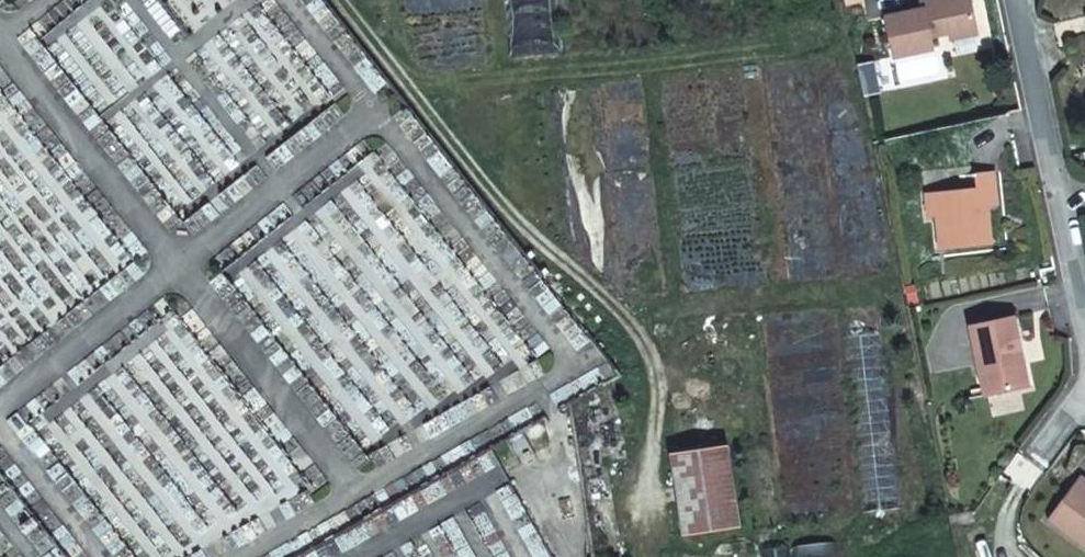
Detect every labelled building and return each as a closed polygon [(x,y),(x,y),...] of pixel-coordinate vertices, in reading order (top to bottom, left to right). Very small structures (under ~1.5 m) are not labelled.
[(921,3),(923,12),(886,19),(894,59),(918,54),(931,51),(933,51),(930,38),(938,37),(937,33),(943,32),(950,35),(976,30),(970,0),(937,0),(921,3)] [(933,197),(935,219),(935,220),(938,252),(991,247),(988,209),(996,208),(992,177),(974,178),(975,192),(933,197)] [(927,220),(935,219),(933,197),(924,198),(927,220)] [(1025,391),(1011,321),(966,330),(981,400),(1025,391)] [(670,451),(682,532),(738,524),(726,443),(670,451)] [(1084,553),(1084,486),(1075,478),(1042,520),(1084,553)]
